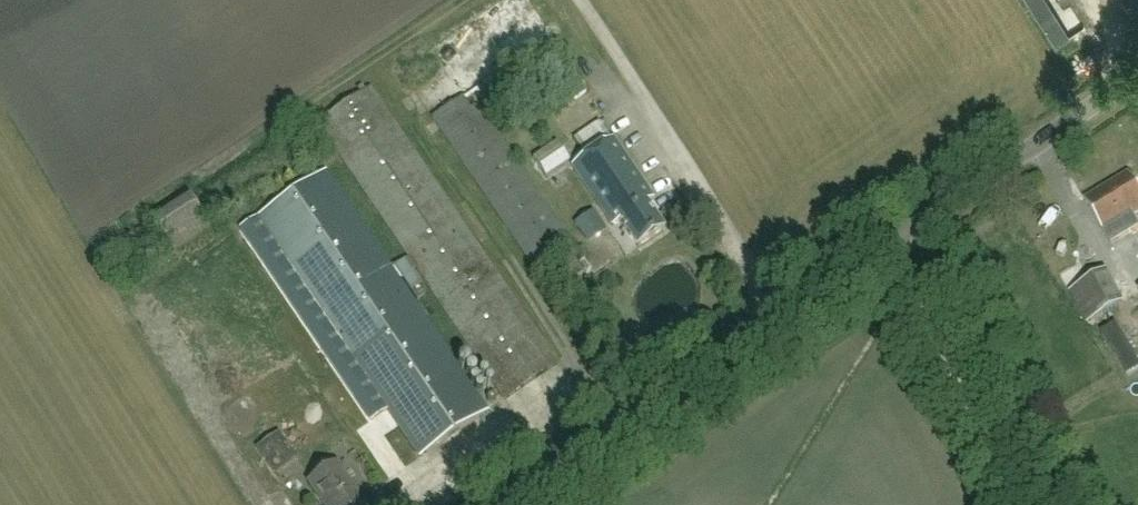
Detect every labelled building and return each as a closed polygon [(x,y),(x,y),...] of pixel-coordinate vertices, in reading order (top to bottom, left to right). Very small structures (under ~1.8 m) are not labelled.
[(579,249),(479,102),(492,93),(488,86),(556,38),(532,0),(500,0),(433,46),(467,95),(433,118),(540,275),(579,249)] [(1045,0),(1026,0),(1057,45),(1070,36),(1045,0)] [(506,398),(558,363),(371,88),(319,123),(506,398)] [(639,247),(665,229),(647,203),(654,198),(613,138),(573,165),(613,224),(621,220),(639,247)] [(569,161),(556,141),(533,157),(545,176),(569,161)] [(421,455),(488,410),(325,170),(259,215),(421,455)] [(1137,212),(1137,187),(1129,172),(1085,199),(1112,244),(1137,228),(1137,221),(1134,214),(1137,212)] [(174,250),(212,225),(191,195),(154,220),(174,250)] [(577,221),(589,240),(604,230),(591,212),(577,221)] [(593,276),(622,262),(608,233),(579,247),(593,276)] [(1110,325),(1096,333),(1119,376),(1133,368),(1110,325)] [(546,389),(568,380),(564,369),(542,378),(546,389)] [(364,501),(337,462),(309,481),(325,504),(358,504),(364,501)]
